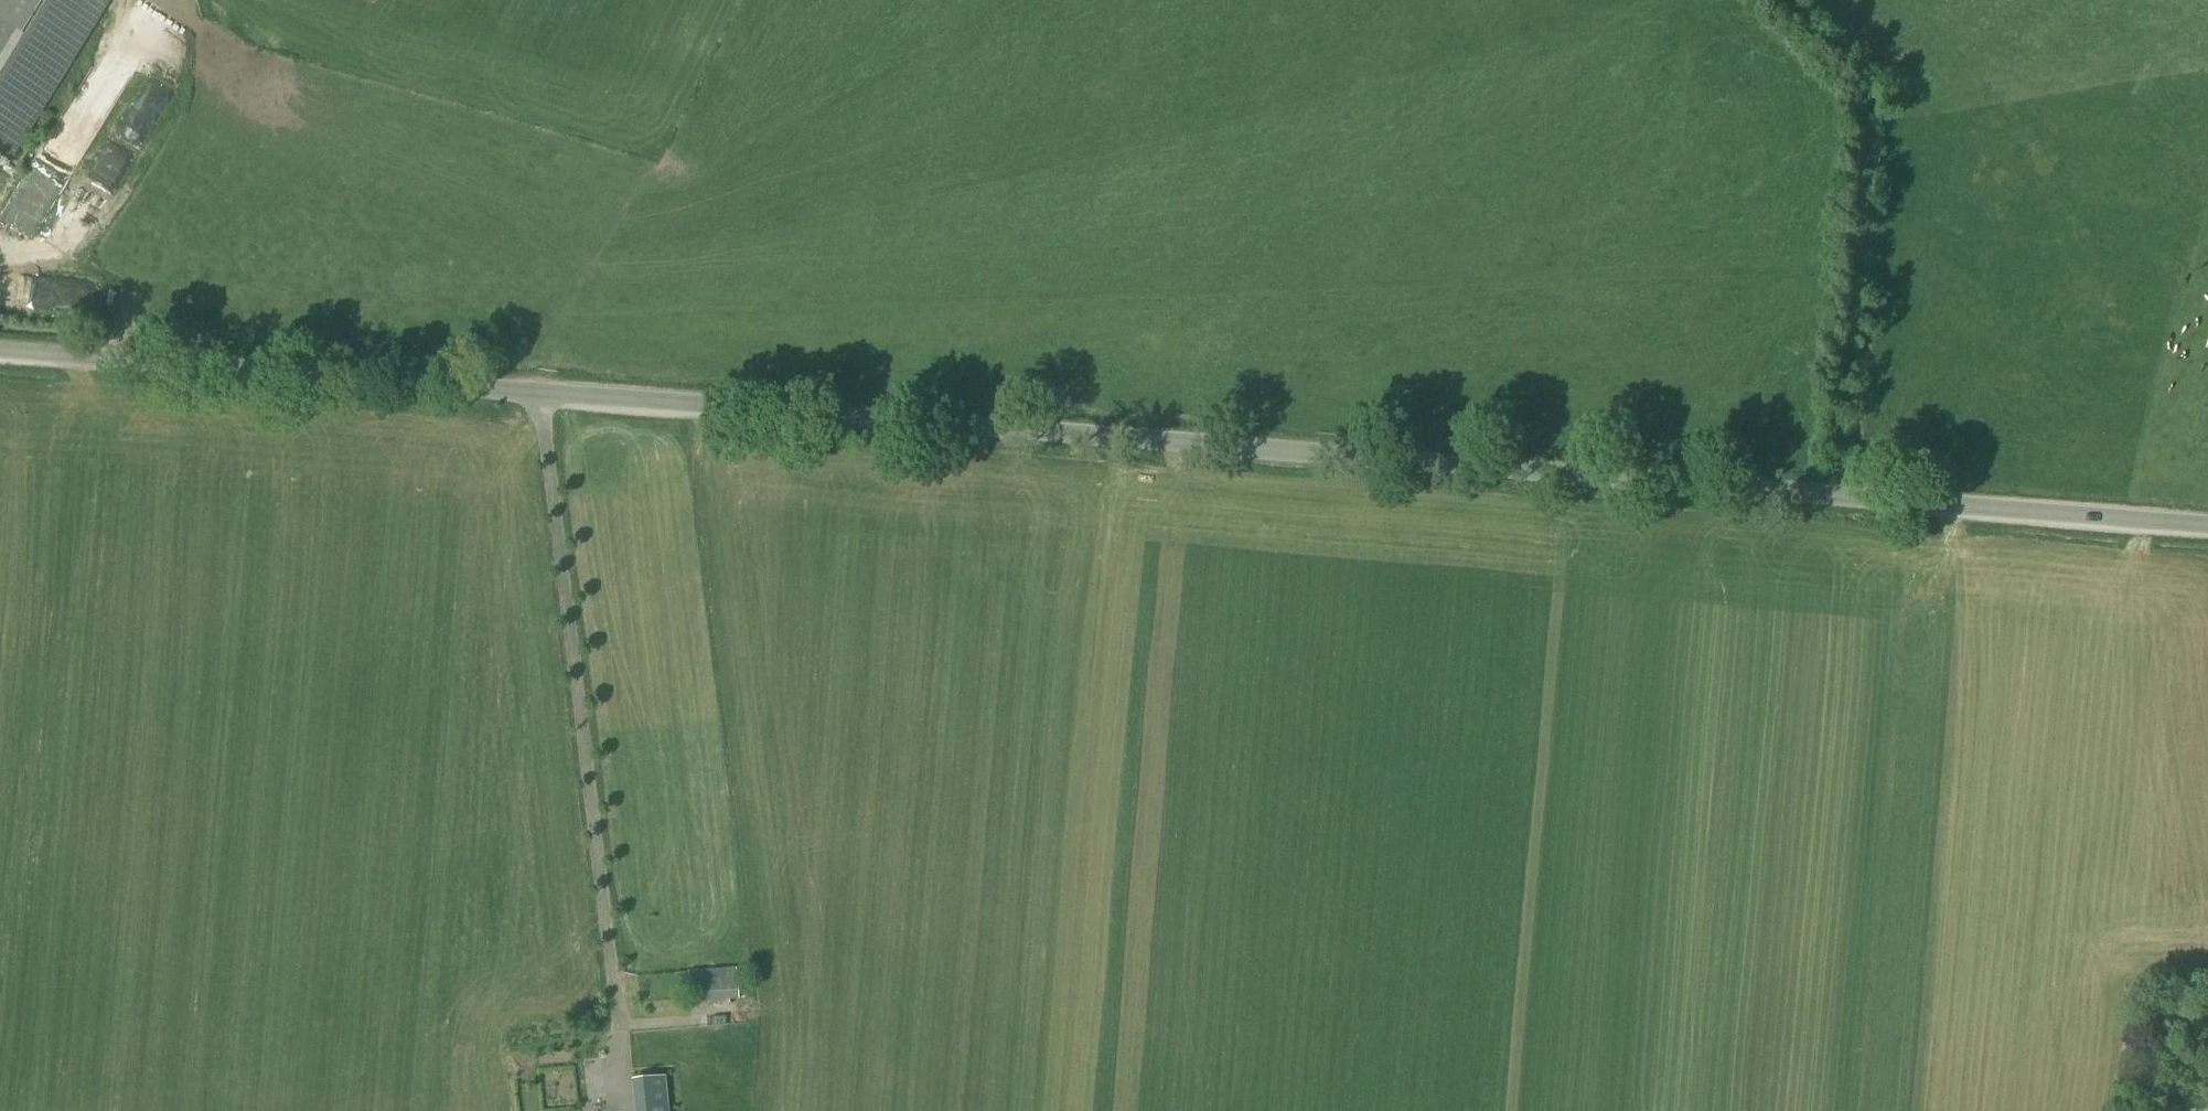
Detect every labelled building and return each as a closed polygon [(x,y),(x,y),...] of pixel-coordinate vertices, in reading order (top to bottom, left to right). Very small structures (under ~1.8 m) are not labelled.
[(65,67),(106,0),(0,0),(0,159),(7,163),(65,67)] [(143,16),(96,61),(108,73),(86,95),(99,109),(169,42),(143,16)] [(90,105),(72,111),(85,146),(103,139),(90,105)] [(690,1007),(728,1004),(728,1001),(736,1001),(734,969),(687,972),(690,1007)] [(756,1045),(647,1045),(647,1094),(664,1094),(664,1110),(756,1110),(756,1045)]
